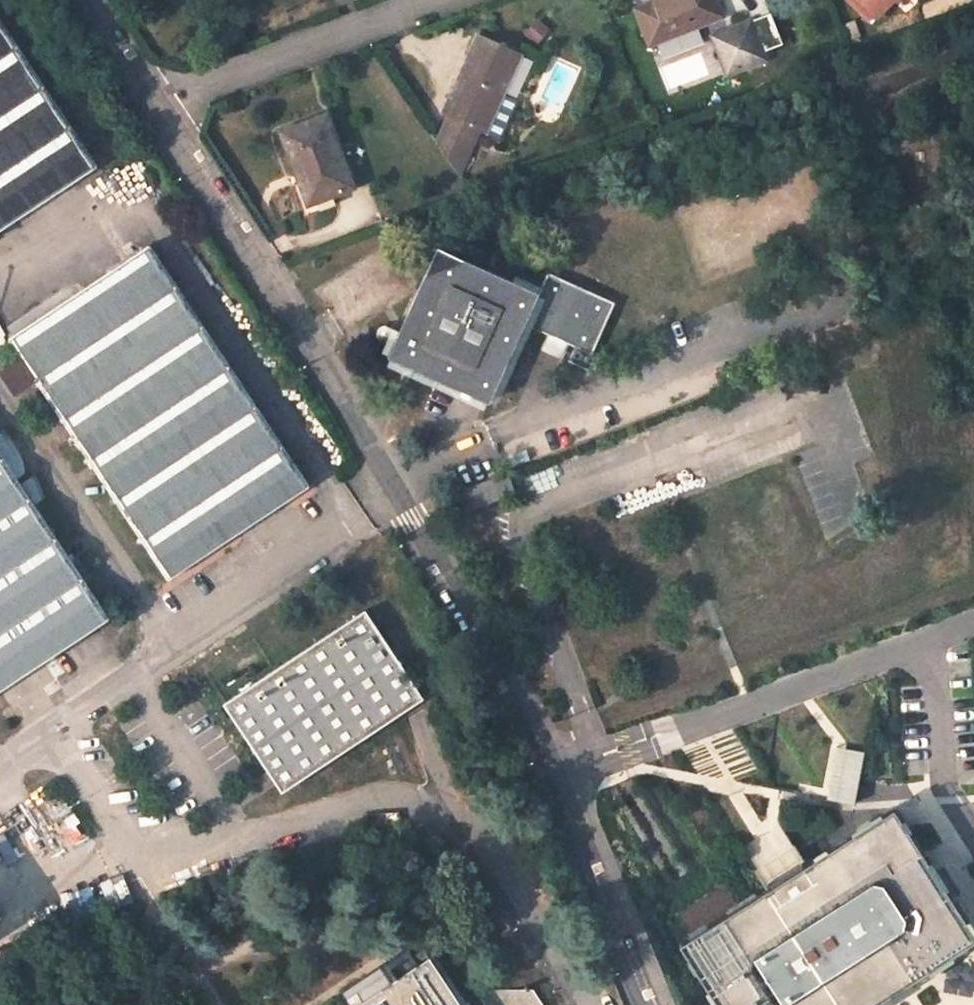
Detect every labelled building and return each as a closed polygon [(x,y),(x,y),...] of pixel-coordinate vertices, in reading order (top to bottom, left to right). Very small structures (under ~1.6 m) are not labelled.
[(637,10),(650,44),(721,16),(714,0),(660,0),(637,10)] [(867,23),(875,15),(860,0),(847,0),(847,1),(867,23)] [(875,15),(877,17),(894,0),(860,0),(875,15)] [(731,79),(767,65),(764,57),(784,50),(772,19),(716,40),(731,79)] [(94,166),(0,23),(0,228),(94,166)] [(449,115),(481,129),(486,130),(504,94),(523,53),(480,35),(457,86),(466,90),(460,103),(450,99),(444,113),(449,115)] [(457,86),(450,99),(460,103),(466,90),(457,86)] [(486,130),(501,136),(518,100),(504,94),(486,130)] [(327,115),(282,133),(296,170),(290,172),(302,206),(356,186),(327,115)] [(481,129),(449,115),(438,141),(452,163),(463,138),(474,144),(481,129)] [(463,138),(452,163),(460,174),(474,144),(463,138)] [(100,474),(168,578),(306,487),(147,247),(11,338),(22,355),(38,380),(100,474)] [(616,302),(573,283),(548,273),(539,292),(438,247),(389,355),(490,402),(526,324),(593,354),(616,302)] [(38,380),(22,355),(1,370),(17,394),(38,380)] [(98,625),(108,619),(97,603),(83,582),(32,506),(0,457),(0,690),(98,625)] [(277,784),(281,791),(402,712),(422,699),(364,610),(224,705),(268,771),(272,778),(277,784)] [(842,745),(829,796),(857,803),(870,752),(842,745)] [(893,812),(804,867),(800,861),(768,881),(773,887),(682,946),(721,1004),(866,1004),(973,936),(893,812)] [(720,893),(678,913),(687,931),(728,910),(720,893)] [(419,964),(408,947),(338,993),(346,1004),(357,1004),(419,964)] [(419,964),(357,1004),(446,1004),(419,964)] [(475,991),(484,1004),(542,1004),(533,990),(475,991)]
